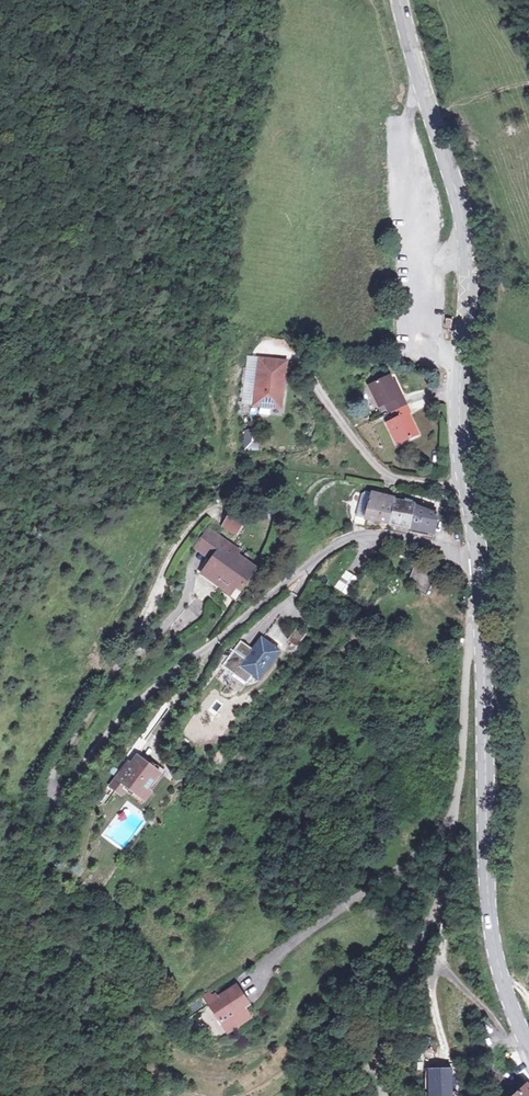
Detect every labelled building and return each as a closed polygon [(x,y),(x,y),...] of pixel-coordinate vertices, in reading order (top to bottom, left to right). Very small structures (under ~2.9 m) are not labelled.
[(285,361),(259,358),(253,406),(276,409),(278,387),(282,387),(285,361)] [(390,407),(393,416),(384,419),(394,442),(415,433),(408,412),(412,410),(405,391),(401,393),(393,372),(370,380),(378,402),(385,400),(388,408),(390,407)] [(257,449),(257,430),(245,429),(245,449),(257,449)] [(371,517),(440,535),(441,512),(420,501),(366,487),(355,522),(369,526),(371,517)] [(234,534),(244,516),(230,507),(218,528),(234,534)] [(204,570),(220,581),(216,587),(227,594),(231,588),(239,594),(258,566),(241,555),(244,549),(210,527),(198,545),(214,555),(204,570)] [(409,586),(428,597),(438,577),(421,566),(409,586)] [(340,579),(352,586),(357,577),(345,570),(340,579)] [(338,579),(333,588),(346,595),(351,586),(338,579)] [(245,671),(262,685),(284,656),(266,642),(245,671)] [(158,776),(134,757),(115,783),(134,797),(139,789),(145,793),(158,776)] [(521,981),(522,981),(524,981),(528,978),(528,977),(528,962),(528,961),(524,958),(519,958),(516,959),(518,967),(513,970),(516,980),(521,981)] [(238,1008),(243,1005),(233,989),(213,1001),(208,993),(200,998),(223,1035),(246,1020),(238,1008)] [(427,1075),(428,1095),(440,1095),(440,1091),(451,1091),(451,1074),(427,1075)] [(526,1086),(515,1095),(528,1095),(528,1090),(526,1086)]
